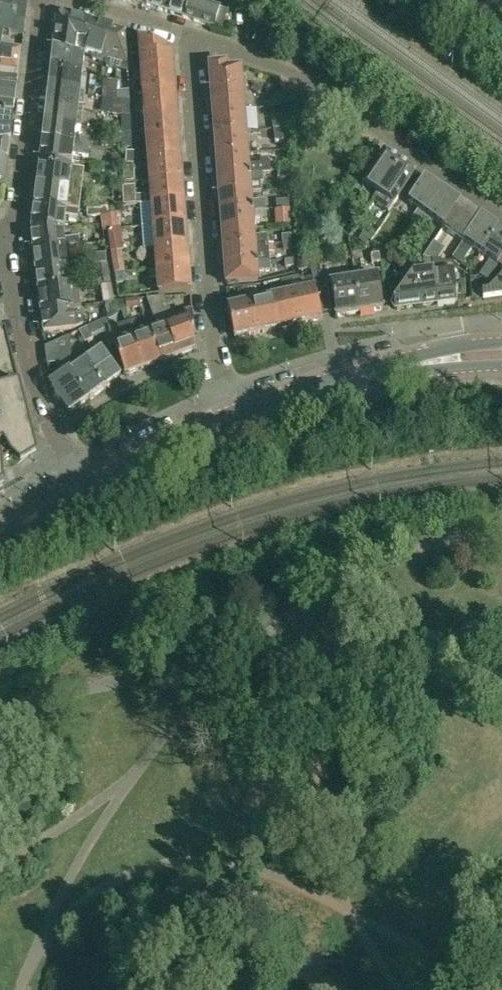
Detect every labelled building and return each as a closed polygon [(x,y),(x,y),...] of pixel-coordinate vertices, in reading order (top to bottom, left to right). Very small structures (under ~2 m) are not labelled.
[(21,43),(27,9),(22,2),(17,0),(6,0),(0,19),(0,30),(8,32),(7,39),(21,43)] [(147,5),(165,12),(169,0),(148,0),(147,5)] [(185,19),(192,0),(169,0),(165,12),(185,19)] [(220,7),(206,4),(208,0),(192,0),(185,19),(214,28),(215,23),(219,24),(222,14),(218,13),(220,7)] [(58,18),(54,43),(54,45),(85,56),(86,54),(85,54),(90,22),(66,14),(58,18)] [(106,68),(107,68),(105,63),(108,27),(90,22),(85,54),(86,54),(94,56),(93,60),(104,64),(106,68)] [(128,74),(126,32),(108,27),(105,63),(107,68),(128,74)] [(138,37),(141,72),(174,70),(173,55),(167,55),(166,46),(138,37)] [(54,45),(51,68),(82,75),(84,58),(85,56),(54,45)] [(18,78),(21,56),(0,52),(0,76),(18,78)] [(209,65),(211,90),(243,87),(242,79),(242,68),(227,69),(227,63),(209,65)] [(51,68),(49,86),(84,93),(86,76),(82,75),(51,68)] [(141,72),(143,95),(176,92),(174,70),(141,72)] [(13,117),(18,78),(0,76),(0,115),(13,117)] [(89,85),(98,86),(99,76),(89,76),(89,85)] [(117,81),(104,79),(103,90),(117,92),(117,90),(117,81)] [(262,90),(255,85),(251,90),(258,96),(262,90)] [(49,86),(46,105),(82,110),(84,93),(49,86)] [(211,90),(213,113),(245,110),(243,87),(211,90)] [(130,116),(129,103),(117,100),(117,92),(103,90),(102,99),(116,100),(117,115),(122,116),(122,115),(130,116)] [(118,90),(117,90),(117,92),(117,100),(129,103),(129,92),(118,92),(118,90)] [(143,95),(145,116),(177,114),(176,92),(143,95)] [(280,96),(269,97),(270,108),(281,107),(280,96)] [(46,105),(44,122),(80,127),(82,110),(46,105)] [(213,113),(214,134),(246,131),(245,110),(213,113)] [(265,110),(254,110),(253,131),(265,131),(265,110)] [(145,116),(146,139),(179,136),(177,114),(145,116)] [(273,129),(283,128),(282,114),(272,115),(273,129)] [(10,142),(13,117),(0,115),(0,144),(10,142)] [(131,132),(130,116),(122,115),(122,116),(121,131),(121,132),(131,133),(131,132)] [(44,122),(42,140),(78,145),(80,127),(44,122)] [(283,128),(273,129),(271,129),(272,137),(275,137),(275,141),(284,141),(283,128)] [(132,133),(131,132),(131,133),(121,132),(121,131),(114,131),(114,147),(132,148),(132,133)] [(214,134),(216,156),(248,154),(247,142),(246,131),(214,134)] [(146,139),(148,161),(181,158),(179,136),(146,139)] [(40,160),(72,162),(73,155),(88,157),(89,146),(78,145),(42,140),(40,160)] [(5,182),(10,142),(0,144),(0,183),(5,182)] [(366,199),(372,203),(399,162),(384,152),(363,183),(372,189),(366,199)] [(260,160),(260,164),(249,166),(248,154),(216,156),(218,178),(263,174),(270,174),(268,160),(260,160)] [(148,161),(150,182),(182,179),(181,158),(148,161)] [(387,212),(414,173),(399,162),(372,203),(387,212)] [(40,164),(37,185),(69,189),(71,175),(80,176),(81,169),(40,164)] [(281,176),(291,175),(290,166),(280,169),(281,176)] [(135,183),(134,167),(123,168),(123,184),(135,183)] [(218,178),(219,196),(251,193),(251,185),(263,183),(263,174),(218,178)] [(150,182),(151,194),(151,204),(184,201),(182,179),(150,182)] [(412,220),(419,225),(442,191),(425,179),(409,204),(419,210),(412,220)] [(37,185),(35,206),(74,210),(77,210),(78,201),(67,201),(69,189),(37,185)] [(138,205),(137,195),(136,186),(122,187),(123,206),(138,205)] [(433,220),(443,227),(459,203),(442,191),(419,225),(426,230),(433,220)] [(219,196),(220,213),(266,209),(265,201),(251,202),(251,193),(219,196)] [(146,195),(137,195),(138,205),(140,205),(146,205),(146,195)] [(151,204),(152,204),(153,226),(186,224),(184,201),(151,204)] [(443,227),(463,242),(479,217),(459,203),(443,227)] [(35,206),(32,227),(64,230),(66,217),(74,218),(74,210),(35,206)] [(88,210),(89,227),(102,224),(100,218),(109,215),(108,207),(99,208),(88,209),(88,210)] [(290,215),(289,207),(279,208),(280,216),(290,215)] [(220,213),(222,231),(254,228),(253,220),(266,219),(266,209),(220,213)] [(104,230),(108,230),(118,229),(117,215),(109,215),(100,218),(102,224),(103,230),(104,230)] [(472,249),(480,254),(497,229),(479,217),(463,242),(453,258),(461,264),(472,249)] [(341,226),(352,233),(357,224),(346,218),(341,226)] [(188,246),(186,224),(153,226),(142,227),(143,249),(155,248),(188,246)] [(34,253),(73,246),(80,245),(79,237),(64,239),(63,231),(64,230),(32,227),(31,233),(34,253)] [(222,231),(223,248),(268,244),(268,236),(254,238),(254,228),(222,231)] [(108,230),(109,241),(111,253),(123,251),(121,239),(119,239),(118,229),(108,230)] [(358,240),(367,246),(374,235),(365,229),(358,240)] [(497,266),(501,259),(501,233),(497,229),(480,254),(490,261),(479,276),(487,281),(497,266)] [(107,263),(105,241),(93,243),(85,244),(88,265),(93,265),(107,263)] [(434,242),(423,257),(437,260),(444,250),(434,242)] [(223,248),(224,266),(270,262),(268,244),(223,248)] [(34,253),(36,272),(68,267),(66,252),(73,251),(73,246),(34,253)] [(155,248),(157,270),(189,268),(188,246),(155,248)] [(291,285),(293,292),(292,292),(299,324),(322,320),(320,315),(332,313),(326,276),(321,277),(318,262),(326,252),(321,248),(309,262),(310,264),(314,287),(302,290),(300,283),(291,285)] [(372,264),(380,263),(379,254),(371,255),(372,264)] [(123,261),(113,263),(115,273),(125,272),(123,261)] [(226,285),(258,282),(257,273),(270,271),(270,262),(224,266),(226,285)] [(442,265),(443,274),(434,275),(438,304),(457,301),(456,297),(460,296),(459,287),(455,288),(454,273),(453,273),(452,264),(442,265)] [(36,272),(39,292),(78,287),(77,282),(70,283),(68,267),(36,272)] [(149,279),(157,279),(159,293),(191,291),(189,268),(157,270),(149,271),(149,279)] [(410,276),(413,273),(407,269),(406,268),(404,272),(400,277),(407,281),(410,276)] [(394,300),(391,304),(395,309),(438,304),(434,275),(433,270),(413,273),(394,300)] [(125,272),(115,273),(116,284),(127,282),(126,272),(125,272)] [(298,276),(289,278),(290,284),(300,282),(298,276)] [(378,276),(354,279),(360,313),(384,310),(378,276)] [(489,290),(483,291),(484,298),(501,296),(501,277),(489,290)] [(330,283),(335,317),(360,313),(354,279),(342,281),(330,283)] [(114,302),(111,284),(100,286),(103,304),(105,303),(105,304),(114,302)] [(39,292),(42,312),(81,307),(78,291),(78,287),(39,292)] [(457,297),(458,302),(466,301),(465,287),(460,287),(461,297),(457,297)] [(292,292),(271,297),(278,329),(299,324),(292,292)] [(174,322),(164,297),(155,298),(177,356),(195,350),(193,315),(174,322)] [(250,302),(249,302),(256,334),(278,329),(271,297),(259,300),(250,302)] [(157,327),(148,331),(159,362),(177,356),(155,298),(146,299),(157,327)] [(126,309),(133,308),(139,308),(136,300),(125,301),(126,309)] [(116,314),(126,309),(125,301),(114,302),(116,314)] [(107,318),(116,314),(114,302),(105,304),(107,318)] [(249,302),(227,307),(234,339),(256,334),(249,302)] [(74,317),(73,309),(81,307),(42,312),(44,332),(75,328),(83,324),(81,315),(74,317)] [(108,329),(104,318),(88,327),(92,336),(92,335),(108,329)] [(134,320),(126,323),(142,369),(159,362),(148,331),(139,334),(134,320)] [(113,343),(124,375),(142,369),(126,323),(118,326),(123,339),(113,343)] [(88,327),(77,332),(83,345),(93,338),(92,335),(92,336),(88,327)] [(20,391),(5,333),(0,335),(0,494),(4,491),(3,471),(33,445),(20,391)] [(71,371),(70,336),(46,347),(48,359),(58,358),(68,372),(50,385),(55,392),(54,393),(69,413),(89,399),(70,372),(71,371)] [(101,349),(85,361),(104,388),(120,377),(101,349)] [(85,361),(71,371),(70,372),(89,399),(104,388),(85,361)]
